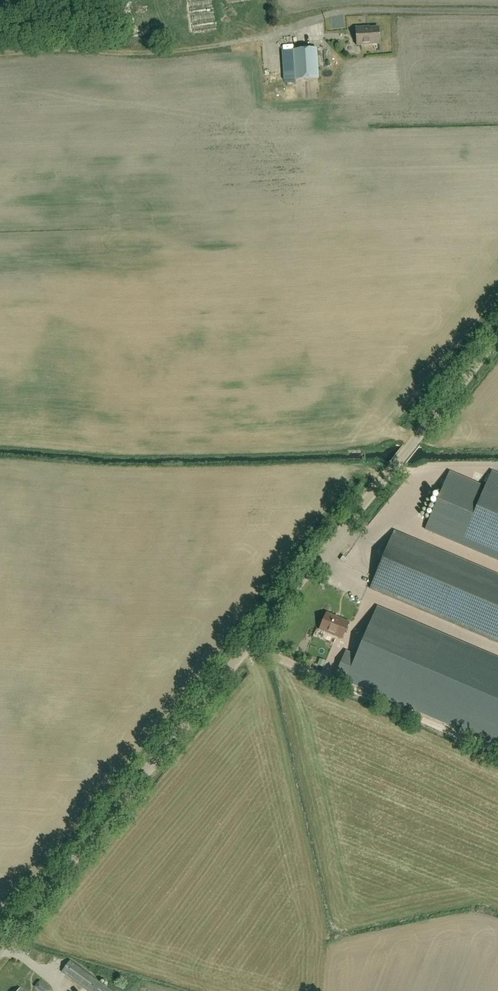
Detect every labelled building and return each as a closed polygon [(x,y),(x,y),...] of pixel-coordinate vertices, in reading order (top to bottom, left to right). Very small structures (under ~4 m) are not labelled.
[(199,9),(198,0),(188,0),(188,10),(199,9)] [(201,10),(191,10),(191,29),(217,28),(216,0),(200,0),(201,10)] [(357,46),(380,44),(379,28),(365,29),(365,28),(356,28),(357,46)] [(316,48),(293,50),(295,79),(318,77),(316,48)] [(492,472),(485,487),(450,472),(425,530),(497,561),(497,474),(492,472)] [(430,482),(425,492),(432,495),(436,484),(430,482)] [(383,558),(370,588),(497,643),(497,575),(395,531),(383,558)] [(377,606),(356,655),(346,650),(335,677),(497,746),(497,657),(377,606)] [(349,623),(327,613),(320,629),(342,638),(349,623)] [(70,961),(62,972),(88,990),(112,990),(70,961)] [(35,986),(41,990),(50,990),(51,990),(40,980),(35,986)]
